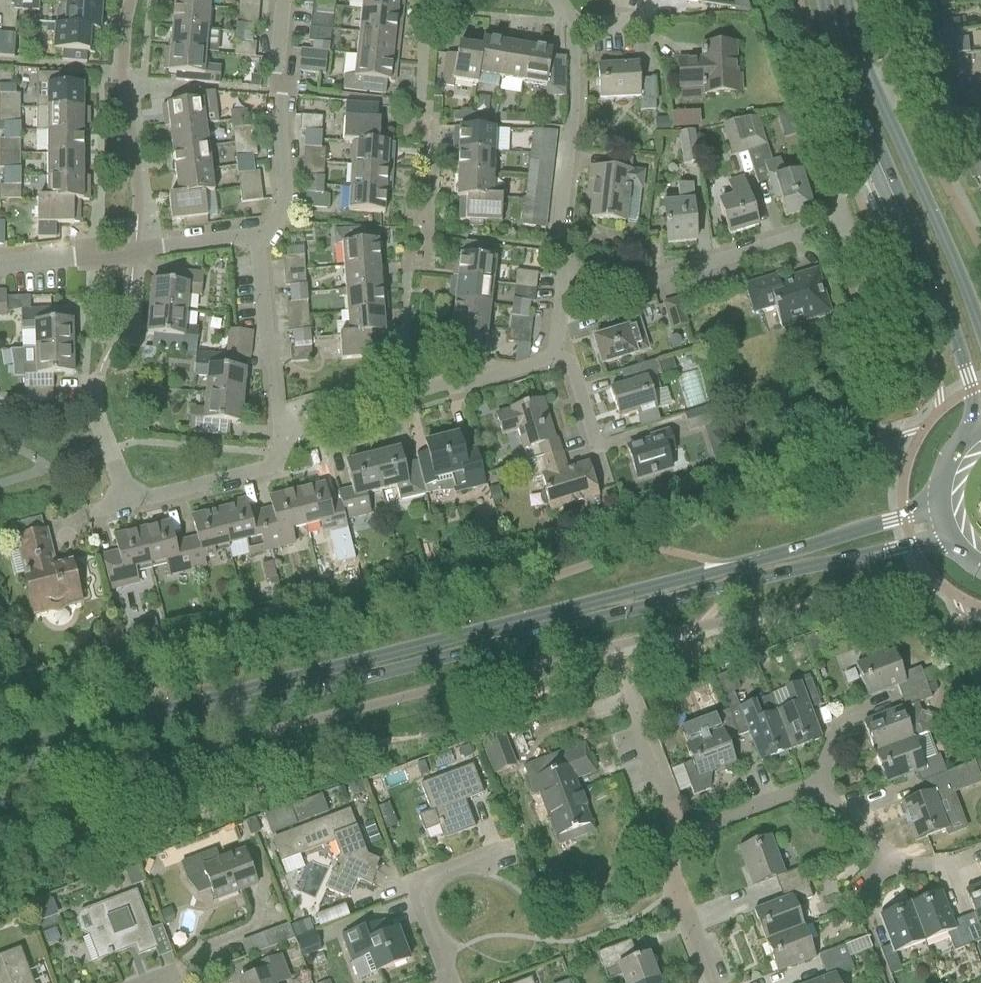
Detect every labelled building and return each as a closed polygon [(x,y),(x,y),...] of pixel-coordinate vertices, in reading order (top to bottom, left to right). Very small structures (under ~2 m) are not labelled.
[(403,0),(363,0),(361,11),(402,15),(403,0)] [(38,3),(23,2),(14,1),(14,10),(38,12),(38,3)] [(100,31),(102,8),(56,5),(54,26),(47,26),(47,27),(100,31)] [(207,30),(209,8),(174,5),(172,28),(207,30)] [(334,8),(333,8),(312,6),(310,28),(330,30),(331,30),(334,8)] [(399,38),(402,15),(361,11),(359,33),(399,38)] [(943,33),(962,31),(960,20),(942,22),(943,33)] [(252,35),(253,26),(236,25),(235,33),(252,35)] [(100,32),(100,31),(47,27),(47,33),(54,34),(53,51),(62,52),(62,62),(86,64),(87,54),(94,54),(95,39),(90,39),(90,31),(100,32)] [(205,53),(207,30),(172,28),(170,49),(165,49),(165,50),(205,53)] [(331,30),(330,30),(310,28),(308,42),(313,43),(312,51),(300,49),(300,50),(328,53),(329,53),(331,30)] [(251,43),(252,35),(235,33),(235,41),(251,43)] [(397,60),(399,38),(359,33),(356,56),(397,60)] [(14,58),(15,35),(3,34),(2,58),(14,58)] [(476,86),(483,40),(482,40),(481,49),(459,46),(457,56),(446,54),(441,85),(453,87),(454,82),(476,86)] [(483,40),(476,85),(498,89),(500,78),(506,44),(483,40)] [(522,82),(528,48),(506,44),(500,78),(522,82)] [(704,94),(738,93),(735,44),(702,46),(702,62),(694,63),(693,59),(678,60),(680,89),(704,88),(704,94)] [(957,55),(959,55),(958,44),(939,46),(941,57),(957,55)] [(551,58),(552,47),(539,45),(538,49),(528,48),(522,82),(544,86),(544,97),(564,97),(564,58),(551,58)] [(165,50),(164,62),(169,63),(168,74),(176,74),(175,81),(219,84),(220,73),(220,68),(216,68),(204,67),(205,53),(165,50)] [(329,53),(328,53),(300,50),(298,72),(326,76),(329,53)] [(957,55),(941,57),(942,66),(958,64),(957,55)] [(394,84),(397,60),(356,56),(354,78),(345,77),(343,90),(385,95),(386,83),(394,84)] [(654,79),(639,80),(638,65),(598,67),(599,99),(639,97),(639,112),(655,111),(654,79)] [(60,85),(60,74),(36,74),(36,109),(83,109),(83,85),(60,85)] [(946,94),(963,92),(963,84),(946,85),(946,94)] [(16,86),(0,86),(0,95),(16,95),(16,86)] [(217,123),(216,112),(213,92),(190,95),(191,102),(162,106),(164,120),(168,119),(170,129),(205,125),(217,123)] [(980,118),(980,108),(974,93),(946,96),(947,105),(958,128),(980,118)] [(344,118),(343,142),(379,144),(388,145),(388,144),(379,143),(380,120),(377,120),(378,106),(345,104),(344,118)] [(89,117),(83,117),(83,109),(36,109),(36,131),(47,132),(89,132),(89,117)] [(231,121),(248,119),(247,110),(230,112),(231,121)] [(699,111),(671,112),(671,128),(699,128),(699,111)] [(787,113),(778,116),(780,123),(786,126),(791,125),(787,113)] [(470,124),(470,114),(452,114),(452,123),(470,124)] [(487,124),(488,115),(470,114),(470,124),(487,124)] [(516,115),(500,114),(499,124),(516,125),(516,115)] [(532,126),(532,115),(516,115),(516,125),(532,126)] [(321,141),(322,117),(301,116),(300,131),(305,131),(304,140),(321,141)] [(780,161),(770,164),(756,118),(738,121),(747,150),(748,153),(747,153),(757,185),(769,181),(776,203),(780,202),(785,218),(812,210),(800,172),(785,176),(780,161)] [(232,129),(248,127),(248,119),(231,121),(232,129)] [(748,153),(747,150),(738,121),(722,124),(732,158),(747,153),(748,153)] [(4,132),(18,132),(18,123),(4,123),(0,123),(0,132),(4,132)] [(208,147),(205,125),(170,129),(172,151),(208,147)] [(494,130),(474,129),(454,128),(454,142),(459,142),(458,152),(493,153),(494,130)] [(555,146),(556,132),(533,131),(531,143),(555,146)] [(18,140),(18,132),(4,132),(4,140),(18,140)] [(83,132),(89,132),(47,132),(46,155),(83,155),(83,132)] [(683,166),(698,164),(693,132),(678,134),(683,166)] [(320,150),(321,141),(304,140),(304,149),(320,150)] [(388,153),(388,145),(343,142),(343,145),(352,145),(351,165),(392,168),(393,153),(388,153)] [(553,158),(555,146),(531,143),(530,155),(553,158)] [(175,174),(211,170),(208,147),(172,151),(175,174)] [(304,149),(303,162),(324,164),(325,150),(320,150),(304,149)] [(493,176),(493,153),(458,152),(457,175),(493,176)] [(83,178),(83,155),(46,155),(46,177),(83,178)] [(552,170),(553,158),(530,155),(528,167),(552,170)] [(236,166),(253,164),(252,156),(235,158),(236,166)] [(631,172),(632,160),(608,157),(607,169),(591,167),(589,187),(594,188),(590,219),(625,223),(629,187),(641,189),(643,173),(631,172)] [(303,162),(302,177),(307,177),(323,178),(324,164),(303,162)] [(237,174),(254,173),(253,164),(236,166),(237,174)] [(391,191),(392,168),(351,165),(350,188),(385,190),(391,191)] [(550,182),(552,170),(528,167),(527,179),(550,182)] [(19,178),(19,169),(4,169),(4,178),(19,178)] [(214,192),(211,174),(211,170),(175,174),(178,195),(168,197),(169,198),(214,192)] [(492,190),(493,176),(457,175),(456,197),(502,199),(500,199),(500,191),(492,190)] [(83,186),(83,178),(46,177),(45,200),(37,200),(83,200),(89,200),(89,186),(83,186)] [(323,186),(323,178),(307,177),(306,185),(323,186)] [(758,226),(755,216),(743,177),(727,182),(732,198),(718,203),(728,235),(758,226)] [(549,193),(550,182),(527,179),(526,191),(549,193)] [(323,195),(323,186),(306,185),(306,195),(323,195)] [(692,204),(695,203),(693,185),(676,187),(677,198),(664,199),(667,244),(695,242),(692,204)] [(260,186),(239,189),(241,204),(258,201),(262,201),(260,186)] [(391,191),(385,190),(350,188),(349,212),(384,214),(385,191),(391,191)] [(548,205),(549,193),(526,191),(524,203),(548,205)] [(214,192),(169,198),(171,221),(207,217),(217,216),(214,193),(214,192)] [(306,195),(305,209),(326,210),(327,196),(323,195),(306,195)] [(501,223),(502,199),(456,197),(456,198),(460,199),(459,221),(469,221),(469,227),(482,228),(482,222),(501,223)] [(89,200),(83,200),(37,200),(37,224),(79,224),(79,209),(73,209),(73,201),(89,201),(89,200)] [(242,212),(259,210),(258,201),(241,204),(242,212)] [(546,217),(548,205),(524,203),(523,215),(546,217)] [(883,230),(889,228),(883,213),(877,216),(883,230)] [(545,230),(546,217),(523,215),(521,227),(545,230)] [(348,231),(334,232),(335,246),(341,245),(343,268),(379,265),(377,241),(365,242),(365,231),(364,230),(348,231)] [(485,258),(487,245),(465,242),(463,256),(455,255),(454,269),(458,269),(457,279),(451,278),(451,279),(493,283),(495,260),(485,258)] [(305,271),(304,257),(303,248),(286,249),(287,258),(282,258),(284,272),(305,271)] [(345,290),(381,287),(379,265),(343,268),(345,290)] [(780,329),(831,314),(817,269),(788,278),(790,283),(780,287),(776,276),(745,286),(754,315),(775,309),(780,329)] [(201,296),(203,273),(173,270),(172,283),(152,281),(150,308),(186,312),(187,295),(201,296)] [(305,271),(284,272),(285,287),(290,287),(306,285),(305,271)] [(537,274),(521,272),(516,272),(515,286),(536,289),(537,274)] [(490,306),(493,283),(451,279),(449,301),(455,301),(455,302),(490,306)] [(290,295),(307,293),(306,285),(290,287),(290,295)] [(534,303),(536,289),(515,286),(512,309),(528,311),(529,302),(534,303)] [(387,295),(382,296),(381,287),(345,290),(347,313),(388,310),(387,295)] [(291,303),(307,302),(307,293),(290,295),(291,303)] [(687,326),(680,305),(679,300),(664,304),(672,330),(687,326)] [(291,303),(286,303),(287,318),(309,316),(307,302),(291,303)] [(487,329),(490,306),(455,302),(452,323),(447,323),(447,324),(487,329)] [(185,327),(186,312),(150,308),(147,335),(153,336),(152,349),(195,353),(198,329),(185,327)] [(71,321),(51,322),(51,309),(21,310),(22,350),(36,350),(72,348),(71,321)] [(527,319),(528,311),(512,309),(511,317),(527,319)] [(347,313),(340,314),(340,324),(348,323),(349,336),(385,333),(383,311),(388,311),(388,310),(347,313)] [(511,317),(509,331),(531,334),(532,319),(527,319),(511,317)] [(647,351),(643,336),(638,321),(605,331),(606,336),(594,340),(602,365),(647,351)] [(485,352),(487,329),(447,324),(446,337),(450,337),(449,348),(485,352)] [(252,332),(237,331),(228,330),(227,343),(251,345),(252,332)] [(294,340),(310,339),(310,330),(293,332),(294,340)] [(509,331),(508,342),(517,343),(529,344),(531,334),(509,331)] [(375,335),(385,334),(385,333),(349,336),(349,340),(340,340),(341,360),(377,358),(375,335)] [(312,362),(310,342),(310,339),(294,340),(294,348),(290,349),(291,364),(312,362)] [(249,358),(251,345),(227,343),(225,356),(236,357),(249,358)] [(53,376),(73,375),(72,348),(36,350),(37,367),(23,367),(23,390),(53,389),(53,376)] [(225,356),(225,357),(197,353),(195,377),(206,378),(205,394),(242,397),(245,370),(235,369),(236,357),(225,356)] [(625,385),(609,390),(618,419),(636,413),(637,417),(656,411),(651,395),(660,391),(655,377),(661,374),(661,373),(657,360),(620,372),(625,385)] [(688,405),(703,402),(697,371),(682,375),(688,405)] [(240,424),(242,397),(205,394),(203,414),(190,413),(189,433),(229,436),(230,423),(240,424)] [(557,439),(554,440),(542,400),(511,410),(511,411),(496,416),(502,435),(516,430),(526,464),(561,453),(557,439)] [(718,423),(713,407),(684,416),(689,432),(718,423)] [(666,453),(674,451),(668,432),(650,438),(651,441),(627,448),(637,479),(671,469),(666,453)] [(427,454),(415,457),(417,462),(425,495),(425,497),(437,494),(434,482),(449,478),(453,493),(454,496),(485,488),(480,469),(475,449),(462,453),(458,435),(425,443),(427,454)] [(417,462),(403,465),(399,450),(372,456),(381,493),(396,489),(399,502),(425,495),(417,462)] [(588,466),(567,472),(561,453),(526,464),(531,481),(540,478),(550,511),(597,496),(588,466)] [(367,497),(381,493),(372,456),(345,463),(352,489),(338,493),(348,532),(345,523),(372,515),(367,497)] [(339,502),(329,505),(324,485),(296,492),(305,529),(319,525),(323,539),(348,532),(338,493),(337,493),(339,502)] [(292,532),(305,529),(296,492),(269,499),(275,520),(264,522),(261,512),(260,512),(270,552),(295,545),(292,532)] [(260,512),(249,515),(245,500),(233,503),(234,507),(219,511),(228,548),(245,543),(249,558),(270,552),(260,512)] [(212,552),(228,548),(219,511),(192,518),(197,539),(185,542),(192,571),(206,567),(205,562),(214,559),(212,552)] [(185,542),(174,544),(168,524),(141,531),(150,567),(164,563),(168,578),(192,571),(185,542)] [(20,551),(9,554),(15,576),(25,574),(36,615),(62,608),(81,603),(71,563),(55,568),(46,531),(17,538),(20,551)] [(135,571),(150,567),(141,531),(114,537),(118,553),(103,557),(111,592),(138,585),(135,571)] [(413,557),(401,560),(403,570),(415,567),(413,557)] [(271,586),(278,584),(273,562),(262,565),(266,581),(270,580),(271,586)] [(149,620),(144,628),(145,633),(158,630),(155,619),(149,620)] [(893,652),(887,655),(883,643),(864,650),(868,662),(856,667),(867,697),(897,686),(901,697),(927,687),(926,684),(944,677),(940,666),(921,672),(919,668),(902,675),(893,652)] [(809,710),(820,706),(810,680),(783,690),(790,708),(776,713),(790,751),(820,740),(809,710)] [(917,704),(931,698),(927,687),(901,697),(905,708),(863,724),(875,754),(928,734),(928,733),(912,739),(908,727),(916,724),(920,712),(917,704)] [(734,692),(723,696),(726,703),(729,710),(739,737),(749,733),(760,762),(790,751),(776,713),(773,714),(767,698),(740,708),(740,706),(734,692)] [(715,716),(681,729),(686,742),(688,746),(686,747),(691,762),(682,766),(691,789),(693,796),(710,790),(711,772),(735,763),(727,741),(739,737),(729,710),(716,715),(715,716)] [(939,755),(936,756),(928,734),(875,754),(886,784),(916,773),(920,784),(946,774),(939,755)] [(494,774),(515,766),(503,736),(482,744),(494,774)] [(574,780),(595,773),(584,744),(524,767),(535,795),(544,792),(553,817),(548,819),(558,846),(559,846),(557,838),(571,833),(573,840),(594,832),(585,807),(584,808),(579,796),(580,796),(574,780)] [(902,803),(916,841),(947,830),(949,835),(967,828),(964,819),(954,794),(954,793),(980,782),(980,780),(977,770),(974,763),(946,774),(920,784),(924,795),(902,803)] [(465,801),(483,794),(472,765),(420,785),(430,812),(418,816),(424,832),(440,826),(445,839),(475,828),(465,801)] [(398,772),(390,775),(395,786),(403,783),(398,772)] [(379,779),(368,783),(372,795),(384,790),(379,779)] [(360,781),(348,786),(353,798),(365,793),(362,785),(360,781)] [(296,806),(296,807),(266,819),(272,836),(327,815),(320,797),(296,806)] [(377,862),(366,857),(348,812),(274,840),(282,861),(335,841),(341,857),(326,889),(347,899),(356,879),(368,884),(377,862)] [(250,837),(261,833),(255,818),(245,822),(250,837)] [(801,868),(783,875),(769,837),(739,849),(753,887),(775,878),(779,890),(806,880),(801,868)] [(192,874),(185,877),(187,881),(198,895),(211,890),(215,901),(243,890),(241,885),(254,880),(256,885),(257,885),(244,851),(219,861),(215,850),(187,861),(192,874)] [(130,888),(145,882),(139,866),(124,872),(130,888)] [(795,905),(813,898),(806,880),(779,890),(784,901),(754,912),(765,942),(803,928),(795,905)] [(973,944),(980,941),(980,933),(977,922),(980,921),(980,886),(965,892),(974,914),(963,918),(973,944)] [(136,892),(88,910),(94,924),(90,936),(100,964),(132,952),(128,944),(133,942),(138,955),(154,949),(157,948),(150,930),(136,892)] [(963,918),(951,923),(940,893),(910,905),(925,942),(947,934),(953,952),(965,948),(973,944),(963,918)] [(32,925),(57,915),(51,900),(26,910),(32,925)] [(894,953),(925,942),(910,905),(880,916),(891,945),(880,950),(890,976),(901,972),(894,953)] [(345,906),(316,914),(319,924),(348,916),(345,906)] [(370,926),(387,920),(387,919),(342,936),(352,962),(369,956),(375,973),(409,960),(397,930),(375,939),(370,926)] [(303,922),(290,927),(293,935),(294,939),(296,939),(307,934),(303,922)] [(293,935),(290,927),(289,925),(261,935),(266,949),(294,939),(293,935)] [(777,972),(815,958),(803,928),(765,942),(777,972)] [(320,946),(321,946),(315,931),(296,939),(294,939),(300,954),(301,953),(302,958),(322,951),(320,946)] [(848,957),(871,949),(867,937),(818,956),(822,967),(848,957)] [(631,942),(630,941),(597,954),(608,982),(619,978),(621,982),(648,982),(658,979),(648,954),(634,959),(628,943),(631,942)] [(19,949),(0,957),(0,982),(33,982),(19,949)] [(289,980),(280,957),(251,968),(255,976),(238,982),(280,982),(289,980)] [(853,969),(848,957),(822,967),(827,979),(815,982),(838,982),(835,976),(853,969)]
